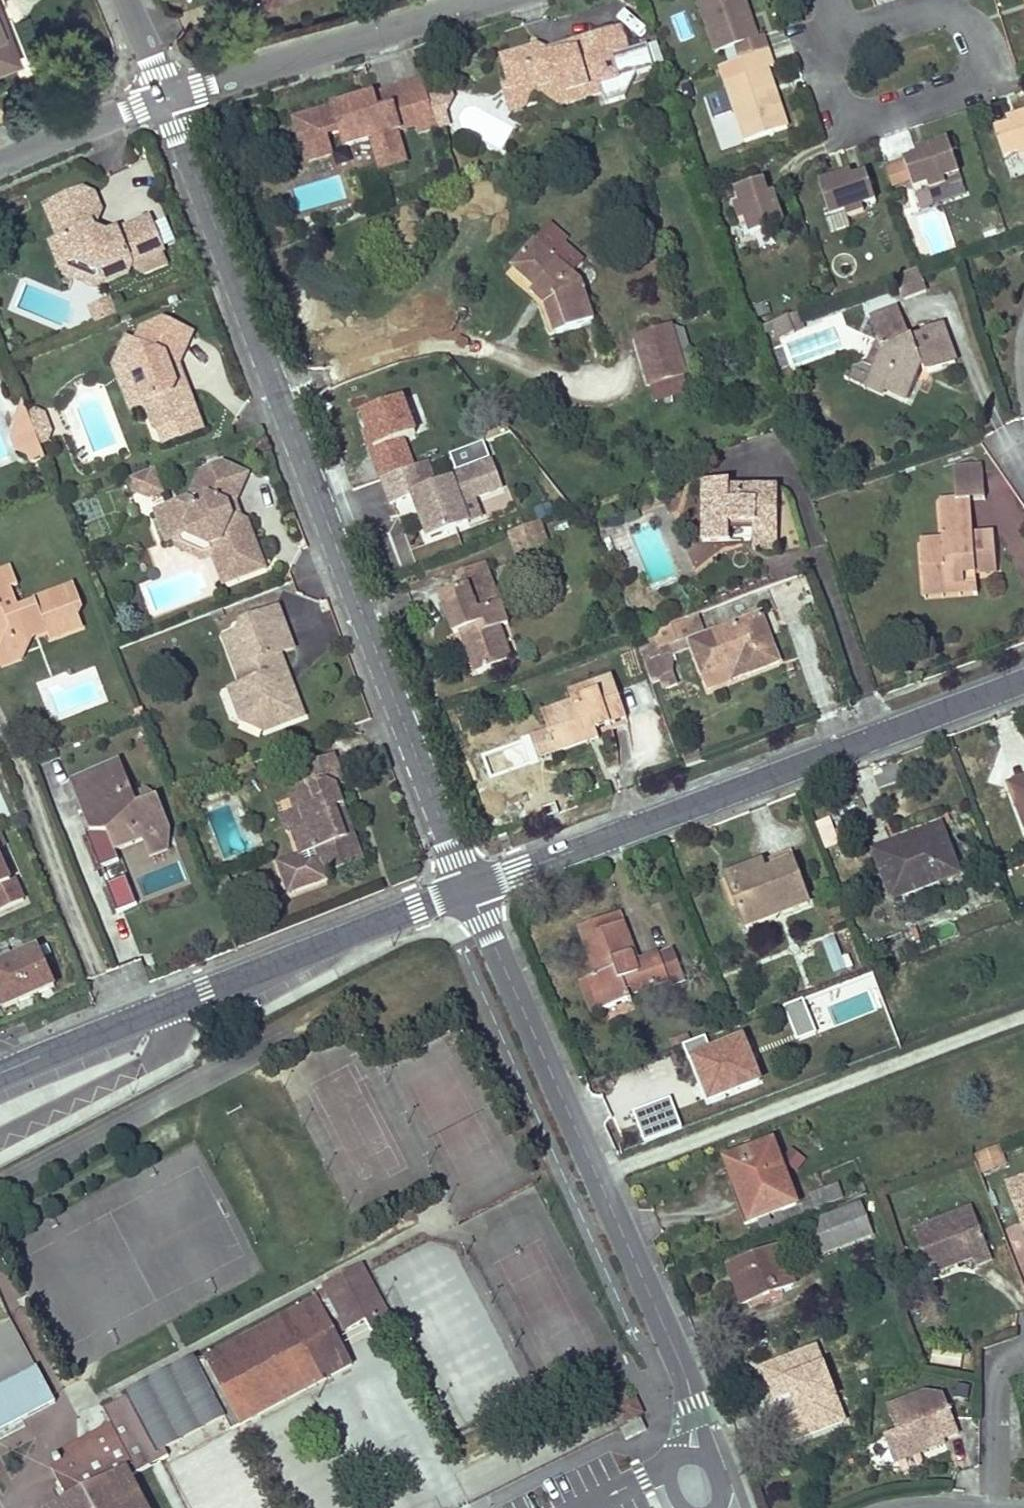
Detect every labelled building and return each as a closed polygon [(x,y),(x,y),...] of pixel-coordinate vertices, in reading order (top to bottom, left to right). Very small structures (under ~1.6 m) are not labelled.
[(708,29),(714,27),(717,34),(712,40),(716,53),(737,45),(742,61),(769,52),(764,37),(758,39),(753,23),(746,26),(743,17),(750,14),(745,0),(698,0),(708,29)] [(753,23),(750,14),(743,17),(746,26),(753,23)] [(17,60),(2,21),(0,22),(0,67),(17,60)] [(606,30),(613,54),(630,49),(623,25),(606,30)] [(714,27),(708,29),(712,40),(717,34),(714,27)] [(537,43),(501,55),(510,83),(519,88),(533,84),(535,90),(542,94),(550,92),(553,84),(567,92),(570,101),(603,91),(607,102),(626,97),(638,72),(656,67),(648,43),(630,49),(613,54),(606,30),(564,43),(558,50),(548,53),(546,49),(537,43)] [(667,64),(658,40),(648,43),(656,67),(667,64)] [(564,43),(546,49),(548,53),(558,50),(564,43)] [(770,97),(767,88),(774,85),(768,68),(774,66),(769,52),(742,61),(721,68),(725,81),(729,93),(730,93),(738,96),(741,103),(734,106),(746,140),(788,126),(777,94),(770,97)] [(381,118),(421,106),(418,96),(427,93),(423,79),(374,94),(381,118)] [(503,83),(511,110),(525,106),(535,90),(533,84),(519,88),(510,83),(509,81),(503,83)] [(567,92),(553,84),(550,92),(542,94),(561,104),(570,101),(567,92)] [(777,94),(774,85),(767,88),(770,97),(777,94)] [(452,98),(449,87),(427,93),(437,126),(448,123),(445,112),(452,98)] [(374,94),(299,116),(302,129),(297,130),(303,147),(307,146),(311,159),(332,153),(327,134),(340,130),(345,145),(377,136),(381,150),(376,151),(381,168),(407,161),(398,130),(417,124),(419,132),(437,126),(427,93),(418,96),(421,106),(381,118),(374,94)] [(738,96),(730,93),(734,106),(741,103),(738,96)] [(302,129),(299,116),(294,118),(297,130),(302,129)] [(997,134),(1005,159),(1019,155),(1021,160),(1023,159),(1023,119),(1009,124),(1011,130),(997,134)] [(920,160),(906,164),(914,189),(928,184),(930,190),(945,185),(944,179),(959,174),(949,144),(918,154),(920,160)] [(306,160),(311,159),(307,146),(303,147),(306,160)] [(852,176),(820,186),(831,217),(846,212),(848,217),(865,212),(863,207),(876,202),(868,177),(854,182),(852,176)] [(740,204),(734,206),(739,222),(745,220),(750,233),(782,223),(773,193),(765,195),(761,182),(736,191),(740,204)] [(150,219),(109,236),(96,231),(93,225),(97,223),(101,212),(94,195),(87,198),(84,191),(45,207),(59,240),(50,244),(60,269),(74,263),(96,271),(102,286),(106,284),(127,275),(132,265),(164,252),(150,219)] [(166,219),(156,223),(164,246),(174,242),(166,219)] [(510,264),(534,285),(552,302),(546,309),(554,333),(593,321),(581,282),(572,274),(552,257),(533,240),(510,264)] [(563,244),(552,257),(572,274),(583,262),(563,244)] [(95,289),(102,286),(96,271),(74,263),(60,269),(63,276),(95,289)] [(918,267),(895,275),(903,298),(926,290),(918,267)] [(552,302),(534,285),(529,290),(543,303),(546,309),(552,302)] [(101,304),(107,320),(117,316),(111,301),(101,304)] [(91,308),(97,324),(107,320),(101,304),(91,308)] [(871,319),(877,339),(881,350),(869,376),(888,385),(886,390),(908,400),(919,375),(913,373),(916,365),(922,368),(931,372),(956,363),(942,324),(921,330),(922,334),(910,338),(900,309),(871,319)] [(798,310),(788,314),(794,333),(804,330),(798,310)] [(788,314),(753,326),(756,334),(774,328),(778,339),(794,333),(788,314)] [(179,366),(194,335),(164,321),(142,329),(137,343),(127,338),(118,358),(130,364),(137,382),(129,384),(138,408),(146,405),(155,430),(158,429),(164,445),(204,430),(189,391),(177,386),(171,369),(179,366)] [(680,355),(671,326),(635,337),(648,385),(686,374),(680,355)] [(681,327),(671,326),(680,355),(689,353),(681,327)] [(881,350),(877,339),(865,364),(862,364),(852,366),(847,378),(884,395),(886,390),(888,385),(869,376),(881,350)] [(137,382),(130,364),(118,358),(114,367),(131,411),(138,408),(129,384),(137,382)] [(913,373),(919,375),(922,368),(916,365),(913,373)] [(177,386),(189,391),(179,366),(171,369),(177,386)] [(405,398),(392,403),(405,439),(418,434),(405,398)] [(24,401),(15,421),(17,426),(31,420),(24,401)] [(357,415),(381,478),(415,465),(405,439),(392,403),(357,415)] [(37,411),(30,414),(40,442),(42,445),(49,442),(53,433),(46,415),(37,411)] [(31,420),(17,426),(20,435),(13,437),(17,448),(25,445),(30,459),(45,453),(42,445),(40,442),(31,420)] [(449,455),(457,474),(493,461),(485,441),(449,455)] [(474,497),(502,486),(493,461),(457,474),(434,483),(426,461),(415,465),(381,478),(390,503),(411,495),(412,497),(417,495),(420,503),(415,505),(427,537),(469,522),(461,502),(474,497)] [(228,505),(236,502),(249,475),(226,464),(202,473),(189,500),(157,512),(168,542),(175,539),(185,535),(210,546),(214,557),(224,585),(266,569),(248,522),(243,520),(231,515),(228,505)] [(163,491),(155,468),(130,478),(135,491),(150,496),(163,491)] [(954,472),(955,499),(971,498),(985,498),(983,471),(954,472)] [(728,541),(728,529),(728,522),(754,523),(754,530),(777,530),(777,487),(729,487),(729,481),(703,481),(702,541),(728,541)] [(780,491),(779,521),(788,522),(789,491),(780,491)] [(420,503),(417,495),(412,497),(415,505),(420,503)] [(481,517),(474,497),(461,502),(469,522),(481,517)] [(942,550),(921,552),(924,586),(962,585),(962,573),(976,573),(997,572),(995,535),(973,536),(971,498),(955,499),(938,500),(941,538),(942,550)] [(243,520),(236,502),(228,505),(231,515),(243,520)] [(539,520),(508,532),(514,549),(535,541),(538,549),(548,544),(539,520)] [(777,530),(754,530),(754,550),(777,550),(777,530)] [(214,557),(210,546),(185,535),(175,539),(179,549),(203,560),(214,557)] [(941,538),(920,539),(921,552),(942,550),(941,538)] [(535,541),(514,549),(517,556),(538,549),(535,541)] [(455,635),(461,632),(465,630),(469,639),(464,641),(477,674),(479,674),(511,661),(499,628),(508,625),(486,568),(484,562),(457,572),(462,588),(440,596),(455,635)] [(2,656),(25,648),(32,634),(32,632),(45,627),(46,631),(49,639),(84,626),(76,606),(82,604),(75,585),(35,600),(36,603),(19,610),(12,587),(18,585),(11,567),(0,571),(0,650),(2,656)] [(962,585),(924,586),(924,596),(977,593),(976,573),(962,573),(962,585)] [(305,718),(281,655),(294,650),(279,610),(244,624),(247,632),(225,640),(243,687),(231,691),(241,717),(258,710),(274,717),(278,728),(305,718)] [(761,614),(747,619),(755,642),(769,637),(761,614)] [(755,642),(747,619),(704,635),(697,616),(690,618),(666,627),(654,632),(635,639),(640,653),(651,682),(674,673),(675,662),(671,653),(692,646),(707,686),(778,661),(769,637),(755,642)] [(650,622),(654,632),(666,627),(663,618),(650,622)] [(22,660),(33,636),(46,631),(45,627),(32,632),(32,634),(25,648),(2,656),(0,650),(0,668),(22,660)] [(543,712),(549,730),(557,752),(599,737),(596,729),(627,718),(613,676),(569,691),(573,702),(543,712)] [(274,717),(258,710),(241,717),(243,722),(266,732),(278,728),(274,717)] [(557,752),(549,730),(533,736),(541,758),(557,752)] [(365,862),(338,787),(346,784),(335,755),(303,767),(311,789),(316,804),(300,809),(306,824),(291,830),(301,857),(317,851),(326,877),(365,862)] [(91,809),(82,812),(90,832),(108,832),(115,851),(134,843),(130,833),(139,830),(143,840),(150,856),(166,849),(170,826),(157,797),(137,804),(134,794),(121,761),(98,769),(104,784),(85,791),(91,809)] [(98,769),(69,781),(82,812),(91,809),(85,791),(104,784),(98,769)] [(1011,787),(1023,822),(1023,783),(1011,787)] [(291,830),(306,824),(300,809),(316,804),(311,789),(290,797),(296,812),(281,818),(286,833),(291,830)] [(146,790),(134,794),(137,804),(157,797),(146,790)] [(905,848),(875,859),(892,901),(939,883),(938,878),(956,870),(941,829),(903,844),(905,848)] [(130,833),(134,843),(143,840),(139,830),(130,833)] [(108,832),(90,832),(99,857),(115,851),(108,832)] [(903,844),(874,854),(875,859),(905,848),(903,844)] [(789,855),(727,878),(746,928),(808,905),(789,855)] [(0,859),(0,911),(24,899),(15,880),(11,882),(0,859)] [(956,870),(938,878),(939,883),(958,876),(956,870)] [(126,879),(110,884),(120,911),(136,905),(126,879)] [(668,977),(659,954),(637,962),(623,923),(605,929),(601,920),(579,928),(597,975),(580,981),(593,1014),(632,1000),(630,996),(669,982),(671,986),(685,982),(681,972),(668,977)] [(834,975),(850,969),(837,935),(821,941),(834,975)] [(37,945),(0,962),(0,1008),(1,1010),(56,986),(37,945)] [(673,949),(659,954),(668,977),(681,972),(673,949)] [(671,1042),(673,1050),(688,1044),(685,1036),(671,1042)] [(742,1039),(692,1059),(709,1101),(760,1081),(742,1039)] [(724,1160),(733,1182),(739,1179),(754,1220),(756,1219),(781,1210),(785,1221),(813,1210),(809,1199),(796,1204),(773,1142),(724,1160)] [(1003,1145),(976,1155),(984,1176),(1010,1166),(1003,1145)] [(1006,1185),(1023,1230),(1023,1178),(1006,1185)] [(739,1179),(733,1182),(728,1183),(743,1224),(754,1220),(739,1179)] [(837,1184),(818,1190),(824,1206),(843,1198),(837,1184)] [(859,1204),(811,1223),(823,1253),(870,1234),(859,1204)] [(973,1209),(914,1231),(931,1275),(973,1259),(976,1267),(993,1260),(973,1209)] [(781,1210),(756,1219),(761,1232),(786,1223),(785,1221),(781,1210)] [(780,1248),(729,1267),(742,1304),(794,1285),(780,1248)] [(68,1459),(51,1468),(68,1501),(54,1507),(145,1507),(129,1478),(168,1457),(164,1449),(224,1417),(231,1430),(351,1366),(336,1336),(329,1323),(339,1317),(347,1331),(365,1320),(383,1310),(360,1265),(322,1285),(328,1298),(318,1303),(316,1299),(197,1365),(194,1361),(102,1410),(109,1425),(76,1443),(81,1452),(68,1459)] [(383,1310),(365,1320),(373,1333),(390,1323),(383,1310)] [(329,1323),(336,1336),(347,1331),(339,1317),(329,1323)] [(938,1348),(936,1364),(963,1367),(965,1351),(938,1348)] [(776,1384),(781,1399),(791,1395),(799,1413),(789,1417),(787,1418),(795,1441),(845,1422),(823,1366),(776,1384)] [(54,1403),(35,1368),(0,1387),(0,1432),(54,1403)] [(972,1384),(958,1383),(957,1396),(971,1397),(972,1384)] [(925,1393),(888,1408),(898,1433),(886,1438),(896,1464),(947,1443),(945,1439),(960,1433),(944,1396),(925,1393)] [(791,1395),(781,1399),(789,1417),(799,1413),(791,1395)] [(633,1399),(624,1404),(631,1418),(641,1413),(633,1399)] [(631,1418),(624,1404),(617,1408),(624,1422),(631,1418)] [(641,1417),(621,1427),(627,1439),(647,1428),(641,1417)] [(76,1443),(62,1450),(68,1459),(81,1452),(76,1443)]
